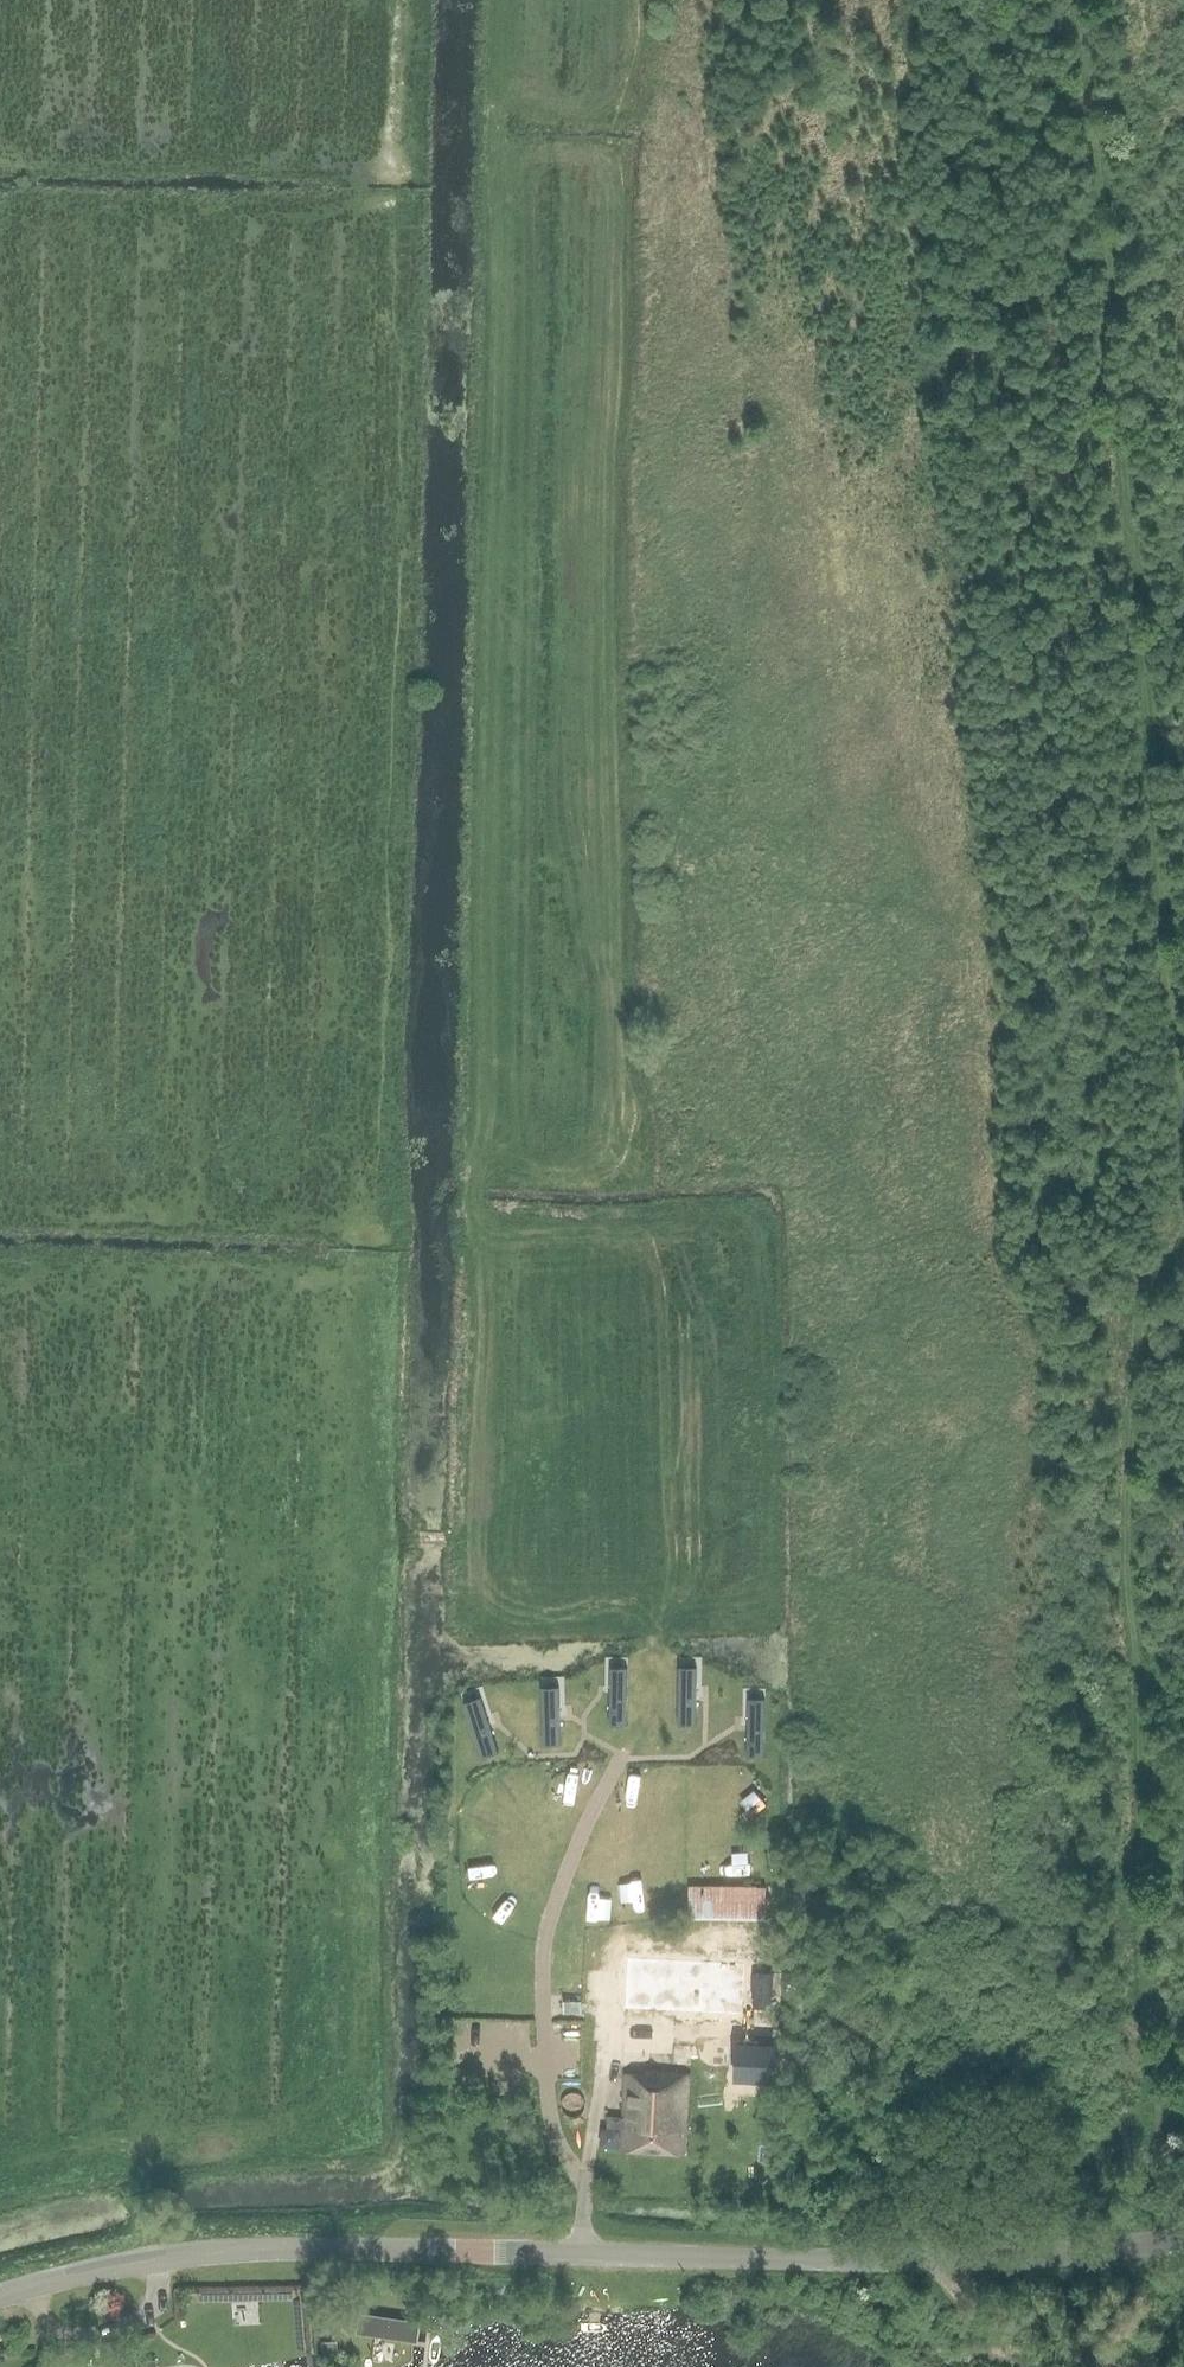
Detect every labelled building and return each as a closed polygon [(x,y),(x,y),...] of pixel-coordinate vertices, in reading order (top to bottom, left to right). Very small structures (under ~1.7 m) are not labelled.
[(695,1665),(679,1666),(680,1722),(696,1722),(695,1665)] [(627,1667),(610,1667),(612,1723),(628,1723),(627,1667)] [(562,1686),(545,1686),(547,1742),(563,1742),(562,1686)] [(765,1697),(749,1698),(750,1754),(766,1754),(765,1697)] [(480,1698),(465,1703),(484,1756),(500,1750),(480,1698)] [(765,1886),(690,1886),(690,1918),(765,1919),(765,1886)] [(619,1958),(619,2026),(651,2026),(651,2007),(734,2008),(735,1959),(619,1958)] [(573,1999),(563,1999),(563,2013),(573,2013),(573,1999)] [(776,2043),(737,2041),(735,2080),(774,2082),(776,2043)] [(687,2153),(691,2078),(691,2076),(633,2072),(633,2073),(627,2073),(624,2116),(610,2115),(609,2126),(624,2127),(623,2149),(687,2153)] [(583,2083),(566,2083),(566,2109),(583,2109),(583,2083)] [(355,2338),(424,2345),(427,2325),(357,2317),(355,2338)] [(335,2340),(326,2341),(326,2350),(336,2350),(335,2340)]
